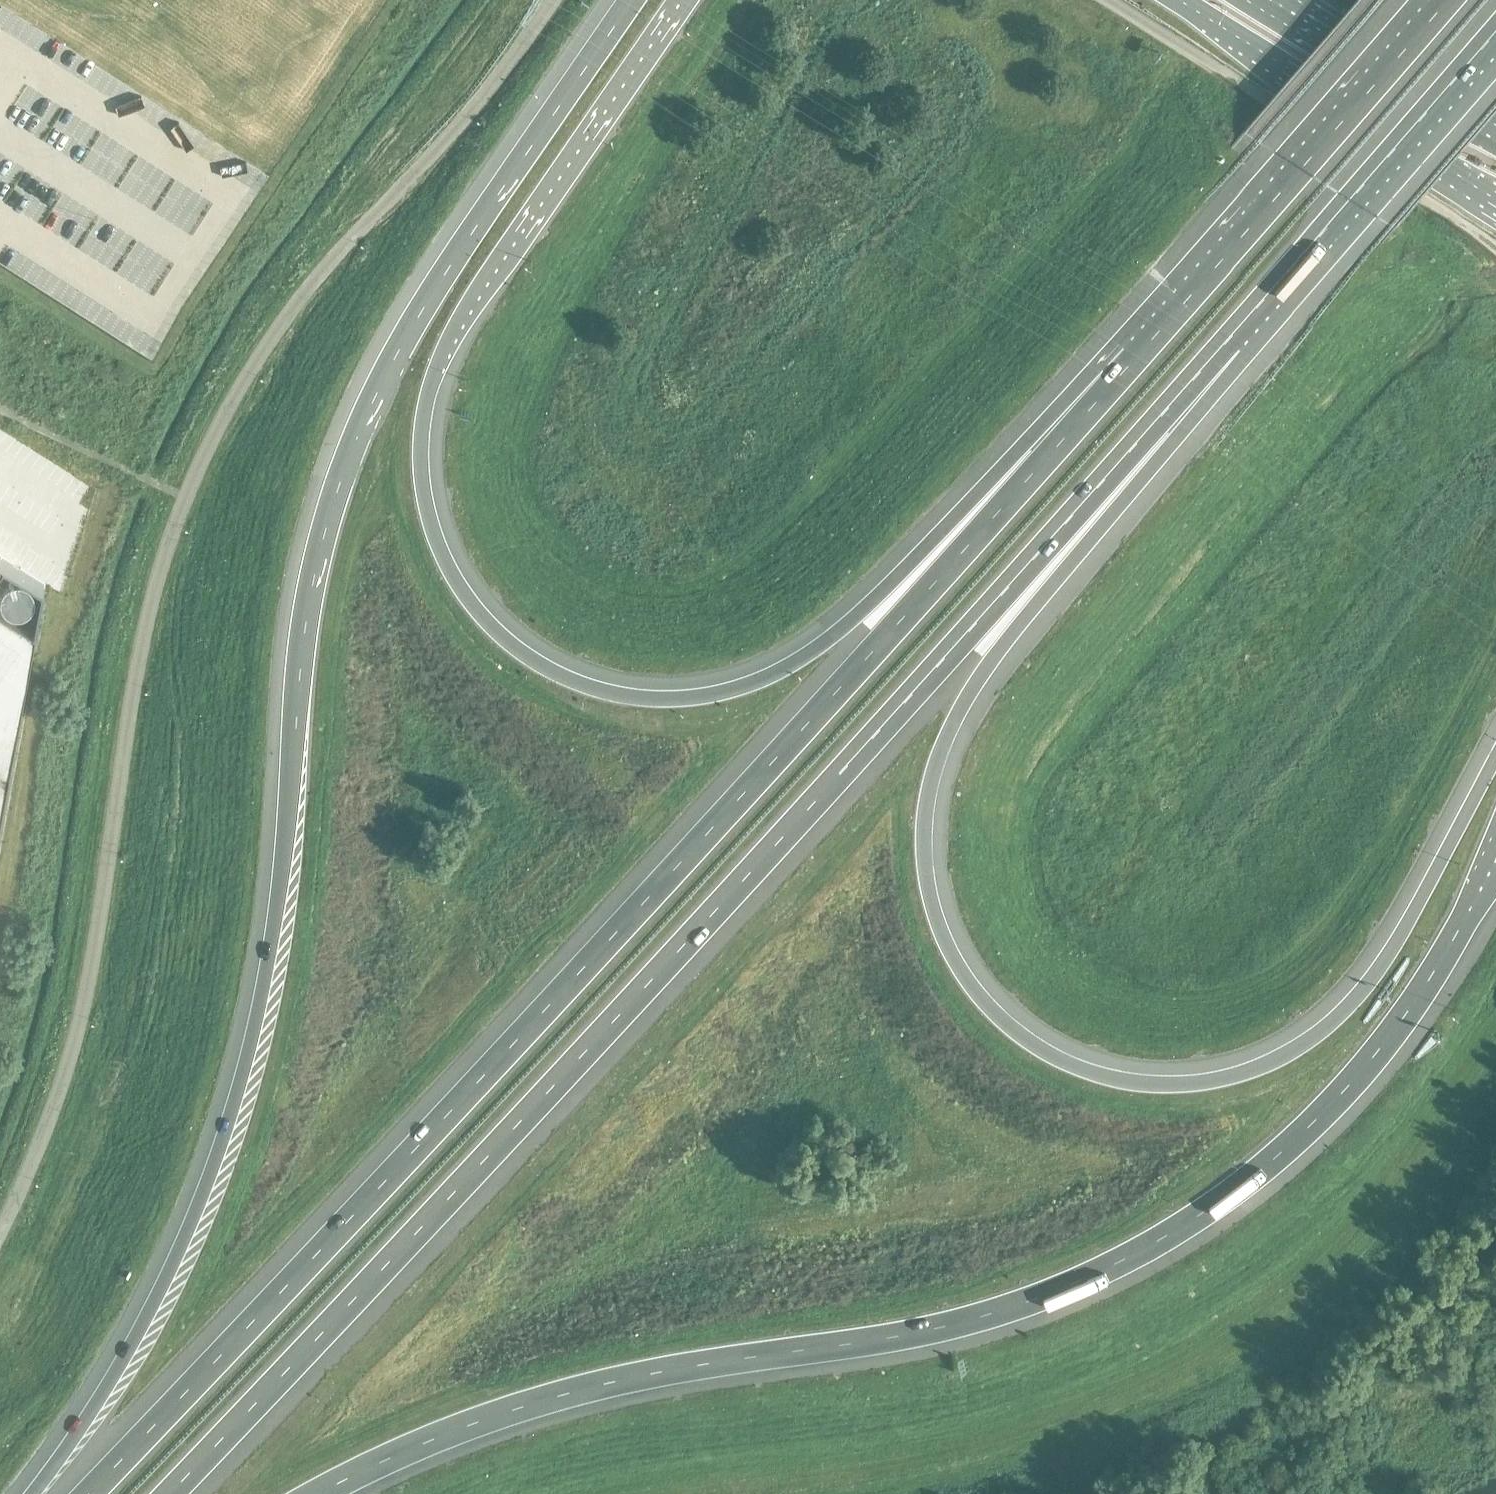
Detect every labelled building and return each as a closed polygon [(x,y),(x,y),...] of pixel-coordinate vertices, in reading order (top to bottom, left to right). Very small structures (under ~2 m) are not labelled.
[(46,583),(0,554),(0,827),(46,583)]
